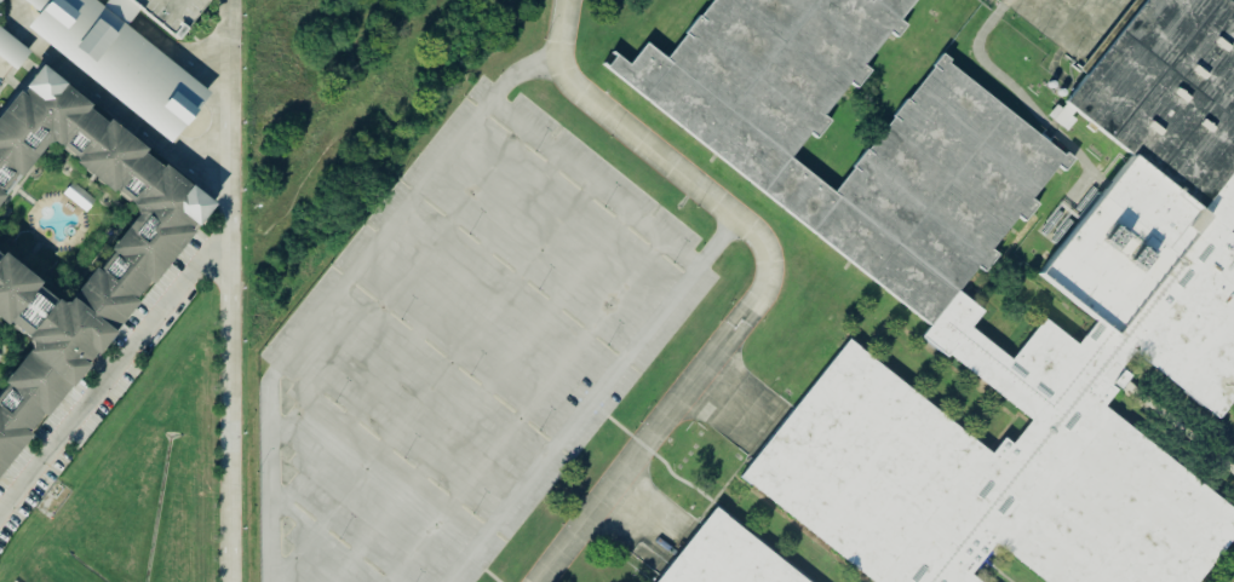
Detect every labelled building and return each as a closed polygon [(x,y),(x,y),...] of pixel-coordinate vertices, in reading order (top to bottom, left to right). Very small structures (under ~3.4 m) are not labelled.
[(39,12),(49,0),(24,0),(39,12)] [(39,12),(27,28),(171,143),(211,93),(126,25),(102,6),(94,0),(49,0),(39,12)] [(102,6),(106,0),(128,0),(138,8),(126,25),(102,6)] [(667,59),(713,0),(865,0),(869,4),(872,0),(914,0),(792,160),(833,195),(937,58),(1068,161),(957,294),(981,313),(972,327),(1015,359),(1043,322),(1077,342),(1094,322),(1035,275),(1132,155),(1062,105),(1143,0),(1221,0),(1233,10),(1233,228),(1229,235),(1233,238),(1233,402),(1228,407),(1217,423),(1133,355),(1098,403),(1233,514),(1233,534),(1198,581),(1039,581),(994,546),(971,576),(979,581),(867,581),(737,474),(846,340),(989,456),(1003,440),(1010,445),(1032,421),(920,338),(929,325),(605,69),(614,56),(629,68),(647,42),(667,59)] [(175,20),(165,12),(159,20),(169,28),(175,20)] [(16,70),(30,52),(0,27),(0,57),(16,70)] [(212,197),(0,460),(0,363),(18,340),(0,325),(0,255),(52,298),(124,208),(38,138),(0,186),(0,115),(41,63),(212,197)] [(716,511),(805,581),(658,581),(716,511)]
